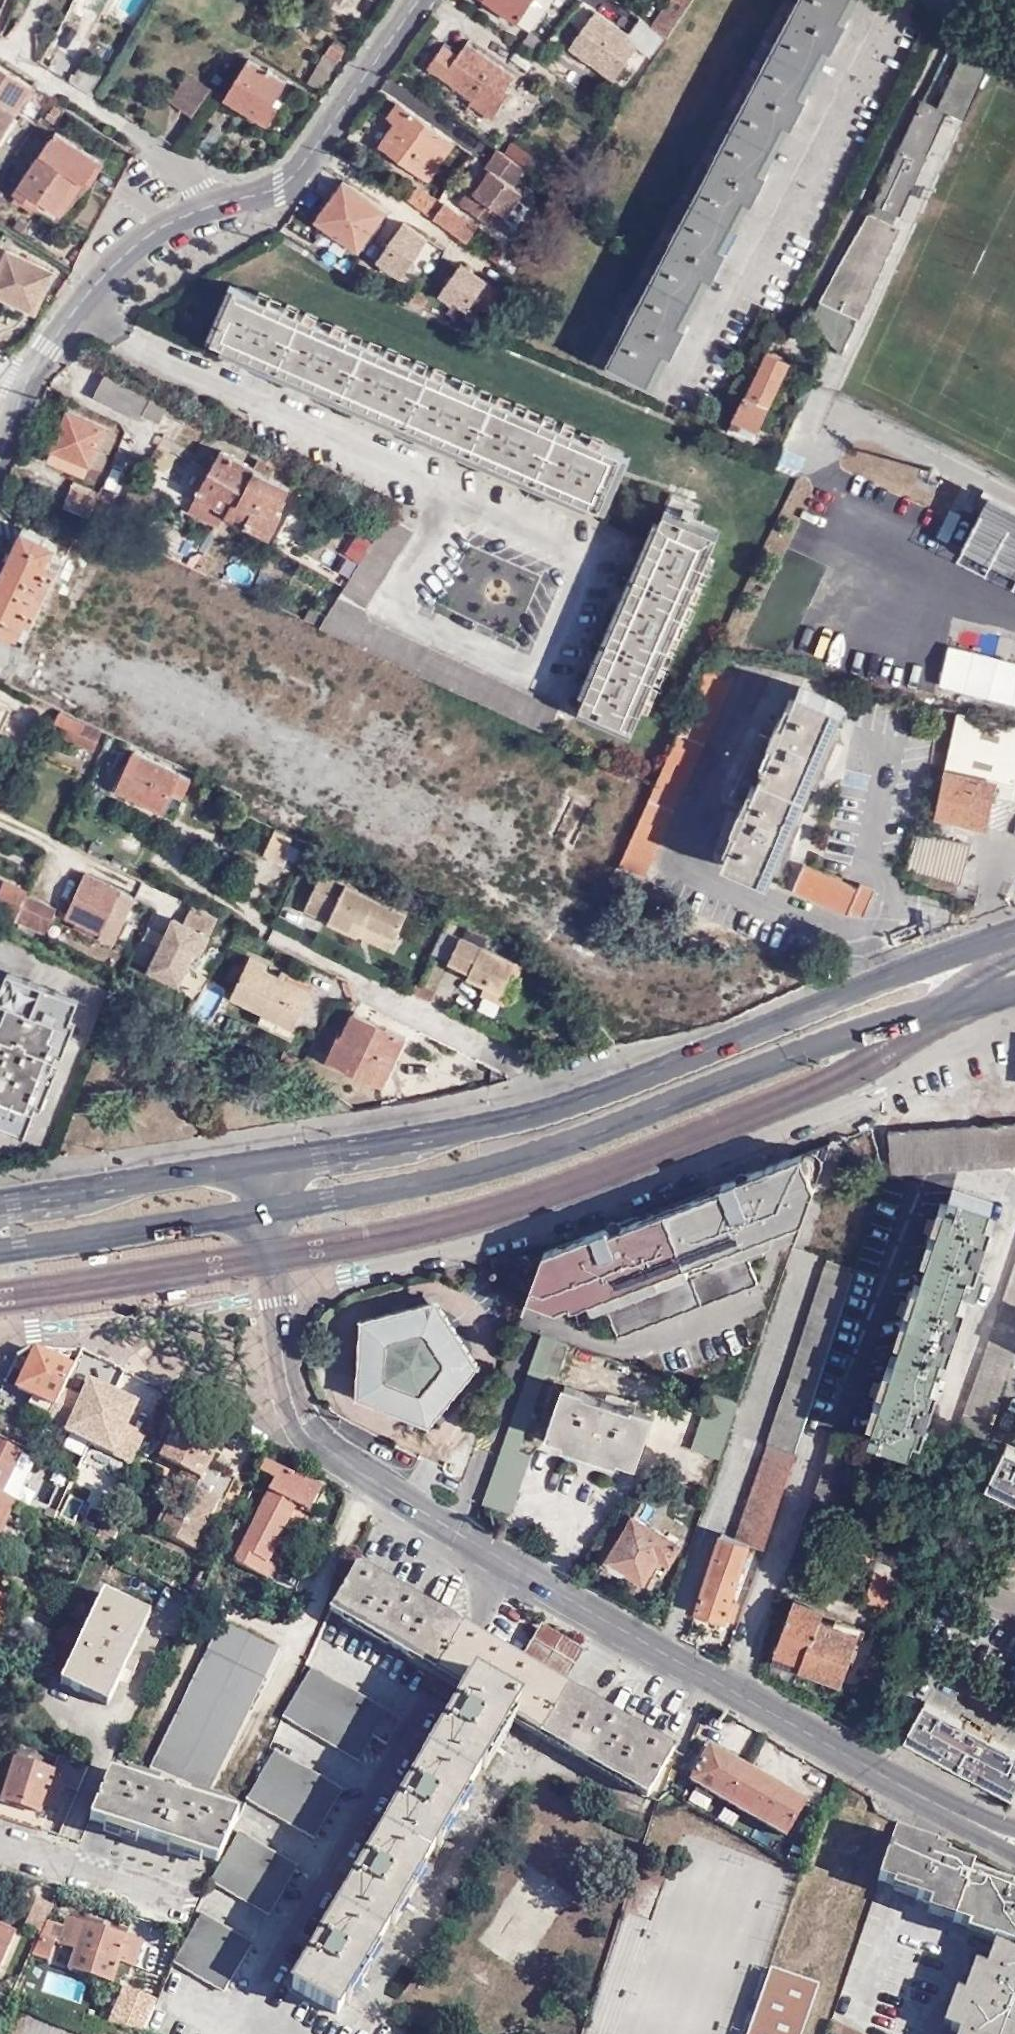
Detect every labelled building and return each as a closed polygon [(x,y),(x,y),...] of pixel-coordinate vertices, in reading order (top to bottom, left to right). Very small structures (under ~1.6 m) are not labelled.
[(342,0),(322,0),(336,9),(342,0)] [(551,0),(485,0),(529,32),(551,0)] [(631,15),(608,0),(601,0),(596,8),(623,26),(631,15)] [(609,362),(646,381),(664,349),(671,353),(686,324),(679,320),(704,275),(710,278),(727,248),(719,244),(744,198),(751,202),(767,172),(760,168),(784,122),(792,126),(807,96),(800,92),(825,46),(831,50),(847,20),(841,16),(849,0),(800,0),(797,6),(791,3),(784,16),(790,19),(756,83),(751,81),(744,93),(749,95),(716,159),(711,157),(704,169),(709,172),(676,235),(671,232),(664,244),(670,247),(636,310),(631,307),(625,319),(630,322),(609,362)] [(693,0),(670,0),(654,27),(669,37),(693,0)] [(628,38),(654,57),(666,38),(669,37),(654,27),(642,19),(628,38)] [(546,43),(529,32),(520,44),(537,56),(546,43)] [(445,44),(428,68),(474,100),(471,104),(492,118),(508,95),(504,92),(514,78),(465,45),(459,54),(445,44)] [(936,107),(921,100),(874,200),(849,243),(848,243),(837,265),(809,316),(839,351),(899,227),(892,224),(946,111),(961,118),(989,59),(965,47),(936,107)] [(328,64),(338,71),(347,57),(336,50),(328,64)] [(285,80),(249,59),(225,97),(267,122),(279,104),(274,100),(285,80)] [(33,87),(0,65),(0,140),(33,87)] [(211,86),(188,72),(170,101),(194,116),(211,86)] [(430,178),(454,141),(398,102),(388,116),(396,122),(381,144),(430,178)] [(44,201),(44,202),(59,211),(81,178),(88,182),(103,160),(59,132),(22,188),(44,201)] [(513,141),(505,152),(527,167),(535,157),(513,141)] [(371,232),(385,210),(341,180),(317,215),(334,227),(330,232),(358,251),(371,232)] [(416,184),(406,200),(425,213),(436,197),(416,184)] [(39,209),(44,202),(44,201),(22,188),(18,194),(39,209)] [(0,189),(0,209),(9,195),(0,189)] [(448,205),(438,222),(469,245),(481,228),(448,205)] [(317,215),(313,221),(330,232),(334,227),(317,215)] [(402,217),(372,257),(399,277),(429,238),(402,217)] [(371,232),(358,251),(370,259),(383,241),(371,232)] [(449,244),(437,269),(450,275),(462,250),(449,244)] [(501,244),(491,259),(499,265),(509,249),(501,244)] [(9,248),(0,266),(0,292),(37,309),(54,269),(9,248)] [(454,260),(438,296),(471,310),(486,273),(454,260)] [(491,311),(502,288),(488,282),(477,305),(491,311)] [(620,462),(233,291),(208,346),(244,362),(308,389),(372,417),(436,445),(499,472),(564,500),(597,514),(620,462)] [(755,433),(785,367),(766,358),(745,402),(741,401),(732,423),(755,433)] [(170,415),(176,403),(174,401),(109,366),(94,395),(140,420),(143,413),(165,424),(170,415)] [(189,410),(176,403),(170,415),(182,421),(189,410)] [(90,464),(106,427),(68,411),(48,459),(85,474),(90,464)] [(116,432),(106,427),(90,464),(100,468),(116,432)] [(265,537),(290,488),(221,450),(189,508),(220,525),(225,516),(265,537)] [(84,515),(95,489),(75,482),(65,506),(84,515)] [(84,515),(90,518),(98,498),(101,492),(95,489),(84,515)] [(989,492),(959,562),(1014,590),(1014,505),(989,492)] [(98,498),(90,518),(118,531),(126,509),(98,498)] [(277,515),(265,537),(271,541),(284,517),(278,514),(277,515)] [(319,625),(545,731),(556,706),(364,617),(413,530),(388,516),(373,539),(357,529),(332,570),(348,579),(319,625)] [(635,730),(716,546),(660,520),(647,549),(622,608),(598,663),(580,705),(635,730)] [(34,624),(60,563),(51,559),(58,544),(25,529),(0,583),(0,627),(19,636),(25,621),(34,624)] [(938,685),(1014,704),(1014,659),(948,643),(938,685)] [(735,677),(708,665),(618,865),(616,868),(643,880),(735,677)] [(814,771),(845,703),(798,683),(782,718),(778,717),(769,737),(757,731),(728,797),(740,802),(731,821),(736,824),(721,857),(768,878),(787,834),(814,771)] [(0,704),(0,738),(12,710),(0,704)] [(92,747),(101,727),(63,709),(54,729),(92,747)] [(173,812),(191,775),(132,747),(115,785),(173,812)] [(948,770),(936,816),(987,828),(998,783),(948,770)] [(3,814),(12,794),(0,789),(0,813),(3,814)] [(284,861),(296,836),(278,828),(266,853),(284,861)] [(915,831),(905,868),(961,883),(971,845),(915,831)] [(314,866),(292,901),(299,905),(321,870),(314,866)] [(839,913),(844,915),(846,911),(862,917),(871,892),(857,886),(855,889),(850,888),(800,867),(790,892),(839,913)] [(370,926),(401,941),(414,913),(326,872),(309,910),(365,937),(370,926)] [(98,934),(120,894),(85,874),(63,914),(98,934)] [(14,919),(26,894),(27,891),(6,882),(0,895),(0,912),(14,919)] [(53,907),(26,894),(14,919),(40,932),(53,907)] [(134,902),(120,894),(98,934),(96,937),(110,946),(134,902)] [(150,971),(180,985),(196,951),(201,954),(219,918),(194,906),(185,924),(175,919),(150,971)] [(396,951),(401,941),(370,926),(365,937),(396,951)] [(487,986),(512,996),(527,966),(463,936),(450,961),(472,971),(469,977),(487,986)] [(315,991),(268,969),(271,963),(252,954),(232,995),(265,1011),(260,1023),(292,1038),(315,991)] [(60,1054),(51,1051),(55,1041),(60,1042),(60,1041),(68,1017),(70,1018),(78,1000),(11,974),(10,975),(2,994),(0,1000),(0,1115),(31,1127),(39,1108),(32,1104),(33,1102),(40,1082),(44,1084),(51,1067),(54,1068),(60,1054)] [(431,989),(419,983),(415,991),(427,997),(431,989)] [(507,1005),(512,996),(487,986),(482,994),(507,1005)] [(440,993),(431,989),(427,997),(436,1002),(440,993)] [(409,1036),(358,1011),(344,1036),(342,1035),(329,1058),(384,1086),(409,1036)] [(51,1051),(60,1054),(62,1055),(75,1021),(70,1018),(68,1017),(60,1041),(60,1042),(55,1041),(51,1051)] [(282,1052),(276,1063),(296,1074),(302,1062),(282,1052)] [(32,1104),(39,1108),(41,1108),(56,1069),(54,1068),(51,1067),(44,1084),(40,1082),(33,1102),(32,1104)] [(888,1130),(891,1173),(1014,1166),(1014,1123),(888,1130)] [(572,1303),(802,1215),(811,1188),(825,1141),(803,1151),(768,1166),(723,1184),(666,1207),(631,1221),(610,1227),(594,1233),(576,1239),(546,1247),(529,1294),(557,1305),(571,1299),(572,1303)] [(870,1433),(910,1446),(993,1204),(971,1196),(953,1190),(943,1219),(935,1217),(927,1242),(934,1244),(915,1300),(907,1297),(900,1321),(907,1324),(887,1380),(881,1378),(873,1400),(880,1403),(870,1433)] [(829,1261),(769,1443),(795,1451),(855,1269),(829,1261)] [(1014,1341),(1014,1268),(949,1459),(972,1467),(1014,1341)] [(476,1372),(434,1306),(359,1324),(356,1399),(429,1430),(476,1372)] [(559,1378),(571,1345),(543,1336),(487,1490),(483,1503),(510,1514),(538,1441),(525,1436),(547,1373),(559,1378)] [(36,1396),(57,1407),(75,1369),(38,1351),(20,1389),(36,1396)] [(96,1361),(89,1376),(102,1381),(108,1367),(96,1361)] [(75,1369),(57,1407),(54,1413),(76,1423),(82,1412),(87,1415),(102,1381),(89,1376),(75,1369)] [(634,1458),(653,1412),(570,1378),(553,1425),(634,1458)] [(739,1401),(709,1392),(690,1451),(719,1461),(730,1431),(739,1401)] [(54,1413),(57,1407),(36,1396),(32,1405),(53,1416),(54,1413)] [(177,1505),(163,1534),(202,1552),(217,1524),(212,1522),(221,1502),(227,1504),(239,1480),(212,1466),(222,1445),(196,1432),(194,1437),(176,1429),(162,1459),(188,1472),(204,1480),(189,1511),(177,1505)] [(18,1500),(22,1493),(17,1490),(7,1485),(22,1453),(0,1442),(0,1490),(17,1498),(18,1500)] [(769,1443),(736,1539),(750,1544),(762,1548),(795,1451),(769,1443)] [(1006,1445),(989,1479),(1014,1492),(1014,1449),(1006,1445)] [(17,1490),(32,1458),(22,1453),(7,1485),(17,1490)] [(233,1562),(266,1578),(273,1564),(266,1560),(295,1504),(307,1510),(320,1486),(264,1458),(258,1469),(274,1478),(233,1562)] [(188,1472),(172,1503),(177,1505),(189,1511),(204,1480),(188,1472)] [(0,1490),(0,1537),(18,1500),(17,1498),(0,1490)] [(217,1524),(227,1504),(221,1502),(212,1522),(217,1524)] [(163,1534),(177,1505),(172,1503),(158,1532),(163,1534)] [(651,1569),(659,1556),(668,1561),(679,1543),(632,1516),(607,1559),(643,1580),(651,1569)] [(732,1599),(750,1544),(736,1539),(722,1534),(696,1608),(732,1621),(740,1602),(732,1599)] [(660,1574),(668,1561),(659,1556),(651,1569),(660,1574)] [(648,1791),(673,1748),(358,1564),(334,1611),(468,1687),(297,1979),(342,2006),(515,1714),(648,1791)] [(904,1580),(874,1571),(863,1601),(888,1610),(883,1628),(903,1635),(910,1617),(894,1611),(904,1580)] [(1,1628),(15,1601),(4,1597),(7,1590),(0,1587),(0,1627),(1,1628)] [(83,1686),(111,1699),(150,1615),(103,1594),(60,1685),(79,1694),(83,1686)] [(817,1619),(819,1613),(794,1604),(772,1663),(801,1674),(804,1668),(840,1682),(859,1636),(817,1619)] [(218,1865),(240,1817),(218,1810),(221,1804),(211,1801),(277,1648),(223,1625),(158,1771),(153,1769),(146,1785),(113,1773),(92,1822),(218,1865)] [(287,1713),(360,1756),(374,1733),(389,1740),(402,1716),(315,1665),(287,1713)] [(107,1708),(111,1699),(83,1686),(79,1694),(107,1708)] [(924,1698),(906,1733),(1014,1791),(1014,1789),(1014,1748),(924,1698)] [(709,1741),(688,1779),(787,1836),(806,1803),(746,1767),(749,1764),(709,1741)] [(314,1835),(343,1787),(279,1750),(250,1797),(314,1835)] [(63,1785),(79,1791),(89,1768),(61,1758),(56,1771),(18,1759),(4,1800),(42,1813),(45,1807),(54,1809),(63,1785)] [(899,1823),(878,1879),(918,1894),(916,1899),(954,1914),(952,1924),(966,1929),(967,1927),(992,1936),(989,1943),(993,1945),(984,1970),(972,1966),(948,2032),(952,2033),(1014,2033),(1014,1888),(1009,1885),(949,1853),(950,1850),(911,1836),(912,1830),(899,1823)] [(270,1909),(295,1865),(240,1833),(215,1877),(270,1909)] [(43,1930),(54,1904),(39,1899),(28,1924),(43,1930)] [(178,1959),(225,1985),(253,1938),(206,1910),(178,1959)] [(80,1949),(74,1969),(116,1984),(123,1962),(138,1967),(147,1942),(72,1919),(64,1944),(80,1949)] [(2,1968),(19,1932),(0,1923),(0,1967),(2,1968)] [(746,2033),(801,2033),(817,1986),(767,1969),(746,2033)] [(153,1996),(139,1992),(129,2026),(143,2031),(153,1996)] [(829,2018),(823,2033),(861,2033),(829,2018)]
